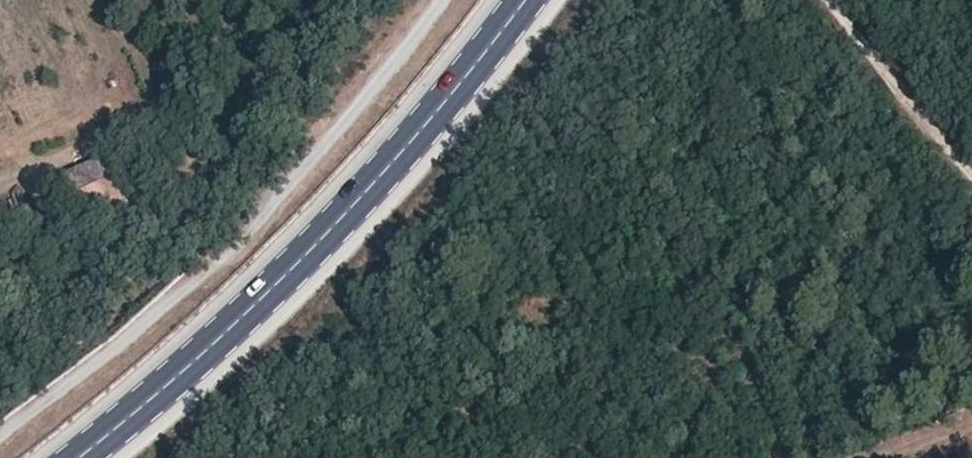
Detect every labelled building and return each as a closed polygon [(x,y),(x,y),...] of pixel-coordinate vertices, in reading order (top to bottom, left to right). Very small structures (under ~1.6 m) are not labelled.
[(74,192),(85,215),(129,188),(118,167),(74,192)]
